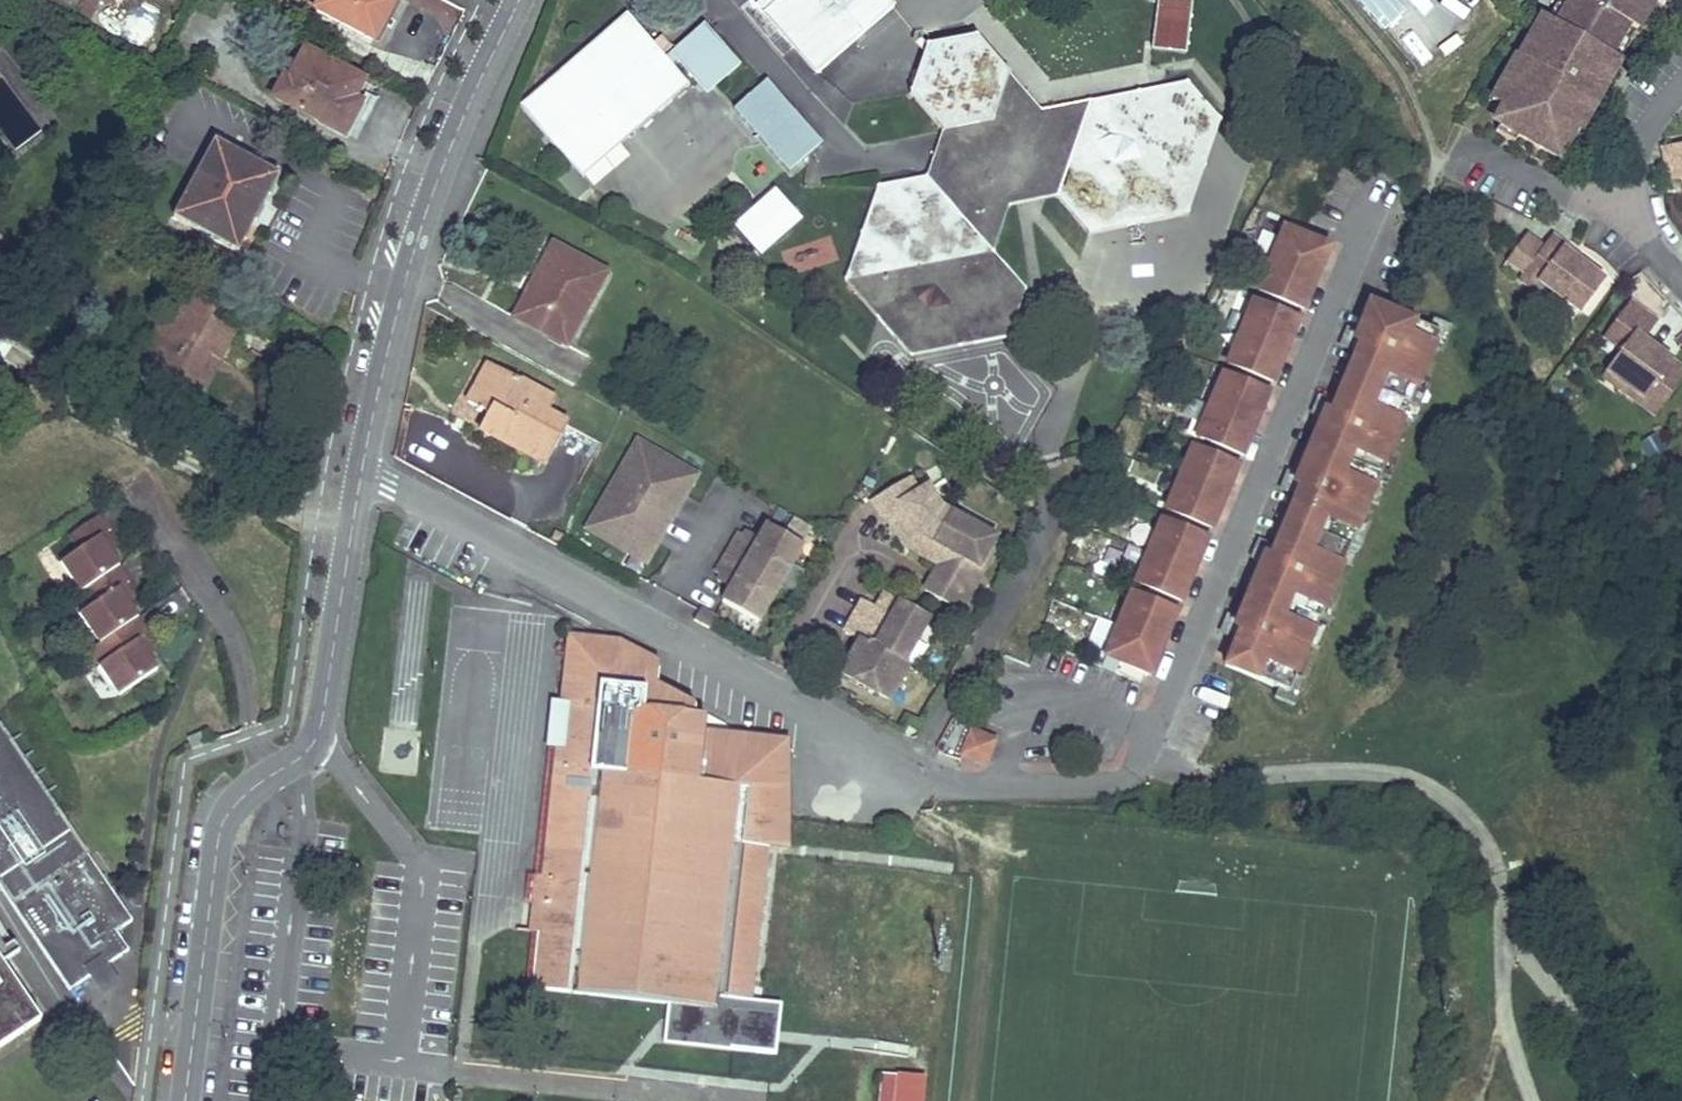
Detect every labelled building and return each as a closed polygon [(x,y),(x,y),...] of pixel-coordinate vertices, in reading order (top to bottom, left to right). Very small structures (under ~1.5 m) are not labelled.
[(73,10),(90,19),(100,0),(54,0),(73,10)] [(313,9),(371,40),(392,0),(318,0),(313,9)] [(815,73),(891,7),(885,0),(752,0),(815,73)] [(1151,53),(1187,55),(1191,0),(1154,0),(1151,53)] [(1557,21),(1548,15),(1543,12),(1528,40),(1533,44),(1525,57),(1519,54),(1517,53),(1496,89),(1510,97),(1497,119),(1518,131),(1516,134),(1554,156),(1570,128),(1578,114),(1585,117),(1596,99),(1586,94),(1602,66),(1610,52),(1627,23),(1636,28),(1653,0),(1569,0),(1557,21)] [(1548,15),(1557,21),(1569,0),(1556,0),(1548,15)] [(520,108),(579,176),(686,83),(662,56),(651,43),(626,15),(520,108)] [(703,24),(670,52),(706,94),(739,66),(703,24)] [(659,36),(651,43),(662,56),(670,48),(659,36)] [(1039,111),(975,36),(937,44),(933,55),(922,56),(909,93),(941,131),(925,177),(876,186),(843,281),(893,338),(917,333),(932,352),(1007,337),(1024,290),(991,253),(1008,206),(1024,160),(1036,157),(1031,168),(1055,196),(1087,234),(1185,216),(1219,121),(1186,83),(1162,88),(1157,98),(1149,90),(1039,111)] [(1533,44),(1528,40),(1519,54),(1525,57),(1533,44)] [(937,44),(925,46),(922,56),(933,55),(937,44)] [(304,50),(287,81),(287,82),(292,86),(283,103),(342,134),(352,115),(346,108),(349,103),(358,104),(351,100),(361,81),(304,50)] [(1610,52),(1602,66),(1612,71),(1619,58),(1610,52)] [(1612,71),(1602,66),(1586,94),(1596,99),(1612,71)] [(15,148),(42,127),(0,73),(0,128),(15,148)] [(292,86),(287,82),(287,81),(283,79),(272,97),(283,103),(292,86)] [(764,81),(730,111),(788,176),(822,146),(764,81)] [(1162,88),(1149,90),(1157,98),(1162,88)] [(853,139),(915,138),(915,100),(853,101),(853,139)] [(346,108),(352,115),(358,104),(349,103),(346,108)] [(1585,117),(1578,114),(1570,128),(1577,132),(1585,117)] [(277,175),(213,140),(172,217),(236,252),(277,175)] [(1663,146),(1669,181),(1681,179),(1681,143),(1663,146)] [(1036,157),(1024,160),(1008,206),(1055,196),(1031,168),(1036,157)] [(557,183),(576,200),(588,188),(568,170),(557,183)] [(775,190),(732,227),(761,259),(803,222),(775,190)] [(1294,241),(1296,234),(1282,229),(1279,235),(1294,241)] [(1552,233),(1545,242),(1557,251),(1561,246),(1577,258),(1580,255),(1552,233)] [(1320,266),(1327,248),(1296,234),(1294,241),(1279,235),(1258,286),(1272,292),(1270,298),(1301,311),(1309,293),(1307,292),(1318,265),(1320,266)] [(1581,310),(1604,278),(1577,258),(1561,246),(1557,251),(1545,242),(1520,277),(1533,286),(1539,279),(1581,310)] [(604,275),(551,245),(535,275),(541,278),(518,320),(566,346),(604,275)] [(1320,266),(1318,265),(1307,292),(1309,293),(1320,266)] [(1272,292),(1258,286),(1255,292),(1270,298),(1272,292)] [(1681,377),(1681,369),(1643,339),(1656,321),(1629,301),(1615,319),(1632,333),(1622,346),(1605,368),(1626,383),(1622,388),(1654,413),(1681,377)] [(1263,313),(1266,308),(1251,302),(1249,308),(1263,313)] [(1355,333),(1358,335),(1370,306),(1367,305),(1355,333)] [(1299,478),(1296,477),(1292,486),(1297,488),(1295,495),(1271,552),(1268,559),(1263,557),(1259,566),(1262,567),(1239,622),(1236,620),(1233,630),(1238,631),(1236,638),(1224,667),(1245,676),(1288,694),(1437,334),(1395,316),(1370,306),(1358,335),(1355,333),(1351,342),(1357,345),(1354,352),(1331,408),(1328,415),(1323,412),(1319,421),(1322,422),(1299,478)] [(1290,339),(1297,321),(1266,308),(1263,313),(1249,308),(1227,359),(1242,365),(1239,371),(1271,384),(1278,366),(1276,365),(1287,338),(1290,339)] [(1615,319),(1604,333),(1622,346),(1632,333),(1615,319)] [(1351,342),(1355,333),(1348,330),(1341,346),(1354,352),(1357,345),(1351,342)] [(917,333),(893,338),(909,356),(932,352),(917,333)] [(1290,339),(1287,338),(1276,365),(1278,366),(1290,339)] [(1239,371),(1242,365),(1227,359),(1225,365),(1239,371)] [(466,404),(486,415),(484,418),(488,420),(483,429),(479,427),(478,431),(499,443),(500,441),(544,465),(566,425),(546,414),(553,400),(487,365),(466,404)] [(1605,368),(1597,379),(1617,394),(1622,388),(1626,383),(1605,368)] [(1233,386),(1235,381),(1221,375),(1219,381),(1233,386)] [(1259,412),(1267,394),(1235,381),(1233,386),(1219,381),(1197,432),(1211,438),(1209,444),(1241,457),(1248,439),(1246,438),(1257,411),(1259,412)] [(1328,415),(1331,408),(1318,402),(1312,418),(1319,421),(1323,412),(1328,415)] [(1259,412),(1257,411),(1246,438),(1248,439),(1259,412)] [(488,420),(484,418),(479,427),(483,429),(488,420)] [(1322,422),(1319,421),(1296,477),(1299,478),(1322,422)] [(1211,438),(1197,432),(1195,438),(1209,444),(1211,438)] [(1202,460),(1205,454),(1191,448),(1188,454),(1202,460)] [(1229,485),(1236,467),(1205,454),(1202,460),(1188,454),(1166,506),(1181,512),(1179,517),(1210,530),(1217,512),(1215,511),(1226,484),(1229,485)] [(1292,486),(1296,477),(1288,474),(1282,490),(1295,495),(1297,488),(1292,486)] [(667,494),(636,479),(629,491),(660,507),(667,494)] [(1229,485),(1226,484),(1215,511),(1217,512),(1229,485)] [(932,596),(954,609),(964,593),(957,589),(971,564),(978,568),(992,543),(994,540),(939,508),(923,491),(915,499),(902,486),(872,516),(885,529),(888,526),(890,524),(908,543),(907,545),(914,552),(938,566),(943,555),(953,561),(932,596)] [(660,507),(629,491),(621,507),(652,523),(660,507)] [(1179,517),(1181,512),(1166,506),(1164,511),(1179,517)] [(87,588),(118,566),(108,551),(99,537),(105,532),(109,530),(99,515),(67,536),(77,551),(60,562),(80,592),(87,588)] [(1172,533),(1174,527),(1160,522),(1157,527),(1172,533)] [(908,543),(890,524),(888,526),(907,545),(908,543)] [(763,629),(803,546),(763,527),(757,538),(736,528),(712,579),(727,586),(717,607),(763,629)] [(1198,558),(1206,540),(1174,527),(1172,533),(1157,527),(1136,579),(1150,584),(1148,591),(1180,603),(1187,585),(1185,585),(1196,557),(1198,558)] [(99,537),(108,551),(115,546),(105,532),(99,537)] [(992,543),(978,568),(971,564),(957,589),(964,593),(954,609),(959,612),(997,545),(992,543)] [(1268,559),(1271,552),(1258,547),(1252,563),(1259,566),(1263,557),(1268,559)] [(1198,558),(1196,557),(1185,585),(1187,585),(1198,558)] [(128,582),(118,566),(87,588),(96,602),(79,614),(99,643),(137,617),(117,588),(128,582)] [(1262,567),(1259,566),(1236,620),(1239,622),(1262,567)] [(1150,584),(1136,579),(1134,584),(1148,591),(1150,584)] [(1141,606),(1144,600),(1129,595),(1127,601),(1141,606)] [(896,602),(886,596),(878,611),(888,616),(896,602)] [(1167,632),(1175,614),(1144,600),(1141,606),(1127,601),(1106,652),(1120,658),(1118,663),(1149,677),(1156,659),(1154,658),(1165,631),(1167,632)] [(931,621),(896,602),(888,616),(878,611),(865,603),(847,635),(862,643),(866,645),(861,654),(866,657),(863,663),(855,658),(844,677),(887,700),(896,681),(902,685),(910,669),(906,666),(931,621)] [(148,633),(137,617),(99,643),(88,651),(118,695),(156,670),(145,654),(136,641),(143,636),(148,633)] [(1233,630),(1236,620),(1229,617),(1223,633),(1236,638),(1238,631),(1233,630)] [(1167,632),(1165,631),(1154,658),(1156,659),(1167,632)] [(136,641),(145,654),(153,650),(143,636),(136,641)] [(713,997),(742,1001),(742,994),(749,995),(756,939),(753,939),(756,918),(758,919),(762,884),(760,884),(762,864),(765,864),(767,846),(769,846),(771,835),(785,835),(786,791),(779,789),(779,763),(777,763),(779,762),(779,761),(778,761),(778,760),(778,759),(778,758),(778,757),(778,756),(777,756),(777,755),(777,754),(776,754),(776,753),(775,753),(775,752),(775,751),(774,751),(774,750),(773,750),(773,749),(772,749),(771,748),(770,747),(769,747),(769,746),(768,746),(767,746),(766,745),(753,737),(703,732),(705,716),(695,716),(696,706),(657,685),(659,668),(600,636),(599,640),(571,636),(564,704),(569,705),(565,744),(559,744),(548,834),(543,877),(533,875),(529,904),(540,905),(537,932),(531,987),(711,1008),(713,997)] [(866,645),(862,643),(855,658),(863,663),(866,657),(861,654),(866,645)] [(1118,663),(1120,658),(1106,652),(1103,658),(1118,663)] [(902,685),(896,681),(887,700),(892,703),(902,685)] [(943,752),(959,756),(965,727),(950,724),(943,752)] [(69,991),(129,951),(116,932),(131,921),(0,727),(0,890),(69,991)] [(206,728),(187,736),(192,748),(211,740),(206,728)] [(993,743),(970,733),(960,755),(983,766),(993,743)] [(769,846),(785,848),(785,835),(771,835),(769,846)] [(540,905),(529,904),(526,931),(537,932),(540,905)] [(39,1020),(0,963),(0,1047),(39,1020)] [(881,1073),(878,1100),(893,1100),(896,1075),(881,1073)] [(896,1075),(893,1100),(917,1100),(919,1077),(896,1075)] [(452,1089),(451,1100),(459,1100),(460,1090),(452,1089)]
